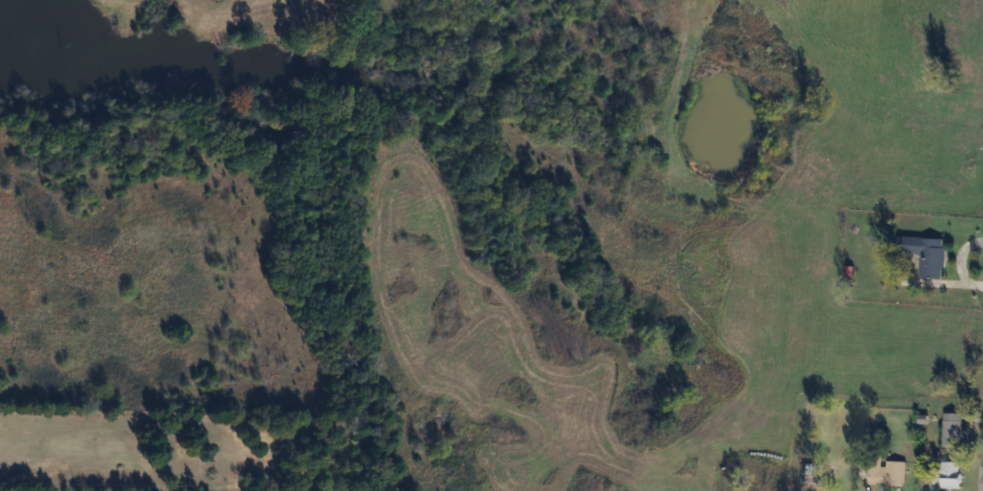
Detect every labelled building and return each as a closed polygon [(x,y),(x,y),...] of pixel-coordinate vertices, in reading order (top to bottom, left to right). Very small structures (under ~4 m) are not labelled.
[(945,278),(946,238),(907,237),(907,254),(921,254),(921,278),(945,278)] [(963,413),(944,413),(944,447),(963,447),(963,413)] [(906,461),(886,461),(886,462),(870,462),(870,485),(906,485),(906,461)] [(961,488),(961,462),(942,462),(942,488),(961,488)]
